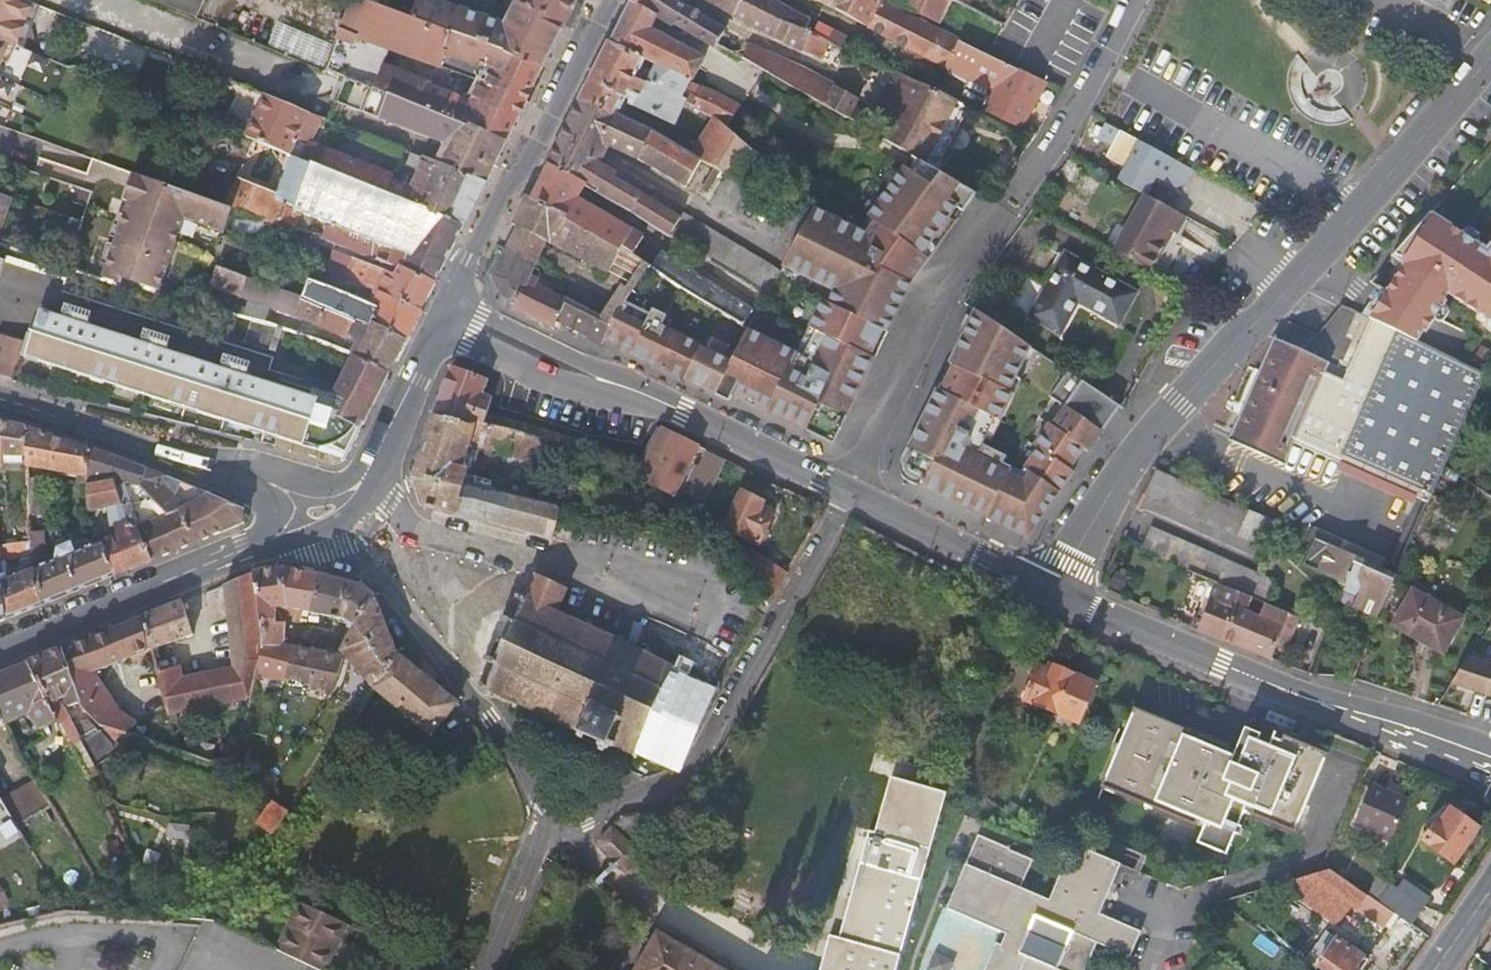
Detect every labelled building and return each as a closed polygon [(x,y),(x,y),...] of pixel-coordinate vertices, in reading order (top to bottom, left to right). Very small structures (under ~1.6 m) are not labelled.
[(203,0),(152,0),(196,17),(203,0)] [(507,52),(409,16),(368,0),(352,0),(325,68),(348,77),(470,126),(471,123),(507,140),(542,68),(507,52)] [(409,16),(507,52),(542,68),(579,0),(519,0),(507,24),(439,0),(417,0),(409,16)] [(630,1),(633,3),(658,18),(674,27),(675,25),(716,48),(727,31),(678,0),(630,0),(630,1)] [(775,0),(709,0),(734,15),(741,2),(805,32),(811,19),(781,4),(775,0)] [(867,23),(878,1),(879,0),(822,0),(867,23)] [(941,23),(943,18),(952,23),(963,3),(957,0),(897,0),(941,23)] [(948,68),(960,42),(878,1),(867,23),(866,25),(948,68)] [(734,15),(734,17),(793,47),(821,60),(830,43),(805,32),(741,2),(734,15)] [(654,67),(690,83),(703,59),(651,31),(655,24),(658,18),(633,3),(629,9),(612,43),(609,42),(608,44),(644,63),(654,67)] [(9,42),(0,38),(0,62),(9,42)] [(835,45),(850,52),(853,44),(838,38),(835,45)] [(948,68),(970,79),(984,54),(960,42),(948,68)] [(673,123),(683,100),(713,120),(714,118),(727,129),(741,107),(690,83),(654,67),(648,78),(639,72),(644,63),(608,44),(580,100),(596,107),(616,116),(624,101),(673,123)] [(794,87),(803,70),(749,46),(743,58),(794,87)] [(1046,83),(984,54),(970,79),(994,92),(986,109),(1023,127),(1040,94),(1046,83)] [(920,160),(924,162),(958,100),(889,69),(883,79),(890,83),(875,111),(893,120),(883,139),(920,160)] [(821,103),(824,104),(834,87),(803,70),(794,87),(811,97),(821,103)] [(471,123),(470,126),(348,77),(338,101),(415,130),(415,132),(441,142),(444,149),(436,164),(486,184),(507,140),(471,123)] [(1046,83),(1040,94),(1052,99),(1057,90),(1046,83)] [(859,100),(834,87),(824,104),(850,119),(855,108),(859,100)] [(247,137),(293,155),(320,165),(326,149),(312,144),(323,117),(266,95),(247,137)] [(808,104),(817,109),(821,103),(811,97),(808,104)] [(548,164),(550,165),(564,172),(596,107),(580,100),(548,164)] [(780,272),(683,215),(681,218),(614,178),(617,173),(600,163),(609,148),(649,166),(687,187),(703,160),(694,155),(653,132),(616,116),(596,107),(564,172),(587,184),(766,297),(780,272)] [(859,125),(865,114),(855,108),(850,119),(859,125)] [(743,183),(758,155),(727,129),(714,118),(713,120),(694,155),(703,160),(743,183)] [(1105,154),(1123,163),(1115,178),(1142,192),(1145,194),(1155,176),(1173,186),(1183,180),(1190,167),(1105,119),(1097,134),(1112,142),(1105,154)] [(763,155),(776,139),(765,129),(751,145),(763,155)] [(464,226),(486,184),(436,164),(425,159),(413,188),(392,180),(394,176),(326,149),(320,165),(464,226)] [(790,152),(784,159),(793,167),(799,161),(790,152)] [(384,260),(434,282),(464,226),(320,165),(293,155),(279,195),(237,179),(227,205),(233,207),(239,209),(263,217),(290,226),(297,209),(341,227),(335,241),(384,260)] [(971,201),(976,193),(924,162),(920,160),(915,168),(911,174),(904,169),(869,218),(875,222),(867,235),(815,209),(784,266),(835,293),(829,305),(823,303),(809,330),(815,333),(803,358),(748,331),(729,367),(699,352),(700,350),(660,330),(665,320),(651,314),(648,320),(621,307),(610,323),(614,325),(607,338),(634,351),(633,354),(729,404),(733,395),(815,435),(816,433),(833,442),(841,425),(842,425),(875,358),(871,355),(883,329),(888,331),(912,282),(930,258),(924,254),(958,207),(963,211),(971,201)] [(641,242),(634,239),(637,233),(580,197),(587,184),(564,172),(550,165),(533,200),(567,217),(566,220),(620,252),(622,248),(633,256),(641,242)] [(227,205),(133,173),(123,200),(128,202),(128,203),(184,223),(185,219),(224,233),(233,207),(227,205)] [(1145,194),(1142,192),(1109,250),(1146,272),(1169,231),(1173,233),(1184,215),(1145,194)] [(13,197),(0,193),(0,232),(13,197)] [(609,273),(607,277),(630,290),(646,265),(644,263),(633,256),(622,248),(620,252),(566,220),(567,217),(533,200),(528,197),(514,227),(517,228),(545,242),(609,273)] [(123,277),(160,290),(184,223),(128,203),(102,276),(122,283),(123,277)] [(228,238),(252,247),(263,217),(239,209),(228,238)] [(1436,215),(1432,212),(1397,254),(1406,260),(1436,215)] [(1488,248),(1436,215),(1406,260),(1368,319),(1369,320),(1415,342),(1422,331),(1425,332),(1435,317),(1446,301),(1442,297),(1440,296),(1443,291),(1445,293),(1490,322),(1490,244),(1488,248)] [(82,221),(70,217),(60,247),(71,251),(82,221)] [(516,251),(515,252),(534,264),(545,242),(517,228),(509,247),(516,251)] [(276,248),(266,245),(264,251),(273,255),(276,248)] [(495,275),(502,296),(515,302),(513,310),(537,321),(556,330),(559,323),(557,322),(567,301),(551,293),(536,286),(527,281),(534,264),(515,252),(516,251),(509,247),(495,275)] [(46,257),(67,264),(69,259),(48,251),(46,257)] [(1058,251),(1021,313),(1051,329),(1070,298),(1114,321),(1130,293),(1058,251)] [(656,261),(648,256),(644,263),(646,265),(681,289),(749,328),(758,313),(662,253),(656,261)] [(423,310),(421,308),(434,282),(384,260),(380,269),(354,260),(346,280),(345,282),(375,293),(422,312),(423,310)] [(299,317),(361,344),(356,356),(389,371),(405,339),(345,315),(298,294),(264,282),(217,266),(210,285),(269,305),(299,317)] [(551,293),(557,280),(543,273),(536,286),(551,293)] [(422,312),(375,293),(370,303),(309,279),(305,290),(266,276),(264,282),(298,294),(345,315),(405,339),(408,341),(422,312)] [(610,323),(567,301),(557,322),(559,323),(581,334),(603,345),(607,338),(614,325),(610,323)] [(61,316),(87,324),(89,318),(82,308),(65,303),(61,316)] [(61,316),(40,309),(33,332),(29,330),(25,340),(21,355),(345,460),(389,371),(356,356),(352,354),(330,401),(244,374),(217,365),(166,349),(139,341),(87,324),(61,316)] [(1121,406),(1068,372),(1052,397),(1064,405),(1036,447),(1041,450),(1020,480),(1000,471),(1002,466),(979,455),(997,419),(1002,422),(1015,395),(1010,393),(1032,347),(977,311),(951,365),(955,367),(943,392),(939,390),(907,455),(909,455),(904,466),(905,471),(908,477),(911,479),(925,486),(925,487),(1029,538),(1075,472),(1071,469),(1085,449),(1089,451),(1121,406)] [(1463,362),(1477,335),(1435,317),(1425,332),(1422,331),(1415,342),(1450,358),(1451,356),(1463,362)] [(1344,378),(1325,370),(1329,362),(1294,347),(1263,418),(1250,447),(1303,470),(1310,454),(1313,449),(1420,494),(1430,498),(1486,373),(1463,362),(1451,356),(1450,358),(1415,342),(1369,320),(1344,378)] [(243,342),(275,351),(282,330),(250,321),(243,342)] [(166,349),(168,344),(160,332),(144,328),(139,341),(166,349)] [(0,332),(0,334),(0,377),(12,381),(21,355),(25,340),(0,332)] [(217,365),(244,374),(245,369),(237,357),(222,353),(217,365)] [(479,408),(488,411),(494,396),(485,393),(489,382),(454,367),(434,417),(474,423),(479,408)] [(488,411),(479,408),(474,423),(483,425),(488,411)] [(434,417),(411,478),(421,508),(457,517),(466,482),(471,469),(458,465),(466,443),(509,455),(514,433),(489,426),(483,425),(474,423),(434,417)] [(7,470),(28,472),(28,465),(26,428),(0,421),(0,465),(3,465),(7,470)] [(78,485),(89,484),(89,447),(26,428),(28,465),(79,475),(78,485)] [(718,457),(662,428),(636,477),(702,511),(727,461),(718,457)] [(542,441),(514,433),(509,455),(536,462),(542,441)] [(89,484),(114,481),(141,487),(148,469),(89,447),(89,484)] [(574,451),(567,448),(562,472),(568,473),(574,451)] [(1313,449),(1310,454),(1418,500),(1420,494),(1313,449)] [(244,510),(210,494),(186,484),(185,486),(183,490),(196,500),(184,507),(163,486),(167,477),(167,476),(148,469),(141,487),(151,496),(167,514),(177,509),(192,545),(244,524),(244,510)] [(1158,469),(1145,495),(1271,549),(1282,523),(1158,469)] [(167,477),(163,486),(184,507),(196,500),(183,490),(185,486),(167,477)] [(111,509),(119,535),(131,530),(122,504),(114,481),(89,484),(90,501),(93,537),(94,545),(102,542),(95,512),(111,509)] [(559,524),(563,507),(466,482),(457,517),(554,540),(555,538),(559,524)] [(761,508),(764,504),(743,493),(726,529),(759,545),(774,514),(761,508)] [(1420,494),(1418,500),(1391,557),(1402,562),(1430,498),(1420,494)] [(151,496),(140,502),(151,521),(167,514),(151,496)] [(140,502),(130,507),(128,501),(122,504),(131,530),(136,528),(153,560),(192,545),(177,509),(167,514),(151,521),(140,502)] [(559,524),(555,538),(569,542),(573,528),(559,524)] [(136,528),(131,530),(119,535),(102,542),(115,576),(153,560),(136,528)] [(1219,584),(1251,597),(1260,575),(1152,530),(1142,553),(1219,584)] [(34,559),(36,574),(43,605),(115,576),(102,542),(94,545),(74,553),(71,545),(58,550),(57,559),(48,563),(45,531),(31,532),(32,542),(33,555),(34,559)] [(93,537),(71,545),(74,553),(94,545),(93,537)] [(1,560),(33,555),(32,542),(0,545),(0,552),(1,560)] [(787,577),(752,553),(743,566),(763,595),(770,605),(787,577)] [(5,620),(43,605),(36,574),(34,559),(23,564),(25,572),(2,581),(5,620)] [(1319,596),(1361,615),(1374,587),(1331,568),(1319,596)] [(265,571),(255,575),(262,623),(263,640),(257,672),(288,682),(289,679),(296,647),(284,645),(285,623),(276,623),(276,609),(285,607),(311,613),(316,577),(309,575),(309,576),(284,569),(265,571)] [(568,590),(535,574),(526,592),(525,592),(522,598),(516,595),(515,599),(522,603),(513,622),(503,617),(502,621),(509,624),(493,659),(486,655),(484,660),(494,665),(486,683),(480,681),(478,685),(482,687),(480,693),(485,695),(487,691),(514,703),(512,707),(516,709),(518,704),(546,717),(544,722),(548,723),(550,719),(579,732),(577,737),(582,739),(584,734),(600,741),(599,744),(601,747),(599,751),(603,753),(605,749),(608,748),(610,746),(612,747),(614,745),(629,752),(631,753),(634,758),(638,757),(636,750),(639,744),(648,748),(649,746),(677,760),(706,697),(668,680),(672,671),(675,669),(678,661),(673,659),(670,665),(649,656),(652,649),(646,647),(644,653),(622,644),(625,637),(621,635),(617,641),(591,629),(593,623),(588,620),(585,627),(557,614),(560,608),(568,590)] [(263,640),(262,623),(255,575),(226,586),(233,667),(182,681),(179,670),(157,675),(167,710),(168,717),(252,696),(257,672),(263,640)] [(1265,603),(1275,581),(1260,575),(1251,597),(1264,602),(1265,603)] [(325,579),(316,577),(311,613),(344,621),(357,625),(374,598),(359,589),(325,579)] [(1245,649),(1258,616),(1245,612),(1251,597),(1219,584),(1199,631),(1245,649)] [(1446,652),(1466,619),(1417,588),(1397,622),(1446,652)] [(374,598),(357,625),(341,651),(375,690),(396,653),(394,652),(384,623),(374,598)] [(182,602),(142,618),(150,650),(192,634),(182,602)] [(1264,602),(1258,616),(1245,649),(1272,659),(1279,643),(1286,646),(1298,617),(1265,603),(1264,602)] [(140,727),(137,724),(120,710),(114,701),(96,671),(150,650),(142,618),(94,637),(93,635),(60,649),(82,702),(86,708),(92,714),(101,724),(104,726),(108,728),(111,728),(115,728),(137,736),(140,727)] [(312,689),(331,695),(334,693),(343,662),(341,658),(296,647),(289,679),(312,685),(312,689)] [(29,661),(30,663),(57,721),(82,767),(92,761),(116,742),(120,738),(110,730),(111,728),(108,728),(104,726),(101,724),(92,714),(73,724),(60,697),(65,696),(70,707),(82,702),(60,649),(29,661)] [(114,701),(120,710),(137,724),(167,710),(157,675),(150,650),(96,671),(114,701)] [(375,690),(431,737),(457,704),(424,677),(396,653),(375,690)] [(1469,658),(1453,684),(1490,696),(1490,664),(1469,658)] [(41,729),(57,721),(30,663),(0,676),(0,711),(4,720),(28,710),(30,713),(32,713),(41,729)] [(1092,685),(1056,667),(1053,673),(1040,667),(1026,700),(1075,722),(1092,685)] [(1326,754),(1246,720),(1233,750),(1134,709),(1102,786),(1200,829),(1195,842),(1227,855),(1245,811),(1293,831),(1326,754)] [(1358,820),(1394,836),(1413,795),(1376,778),(1358,820)] [(53,808),(36,782),(2,801),(18,828),(53,808)] [(290,815),(300,799),(276,782),(267,797),(289,814),(290,815)] [(1003,810),(1019,820),(1022,812),(1008,803),(1003,810)] [(1449,809),(1437,825),(1435,824),(1421,842),(1452,864),(1476,828),(1449,809)] [(632,868),(642,857),(612,828),(599,841),(598,848),(614,864),(611,867),(627,874),(632,868)] [(1017,853),(1019,849),(980,833),(951,906),(1010,930),(1005,942),(999,940),(986,969),(1068,969),(1029,953),(1044,922),(1132,961),(1143,935),(1101,917),(1123,865),(1074,844),(1049,902),(1023,891),(1036,861),(1017,853)] [(865,864),(843,935),(832,931),(818,969),(899,969),(920,899),(925,879),(865,864)] [(1329,869),(1317,874),(1362,905),(1368,897),(1329,869)] [(1402,881),(1395,890),(1389,886),(1379,901),(1377,903),(1395,915),(1409,925),(1427,898),(1402,881)] [(1368,897),(1377,903),(1379,901),(1370,895),(1368,897)] [(1359,911),(1385,929),(1395,915),(1377,903),(1368,897),(1362,905),(1359,911)] [(317,967),(325,969),(328,969),(350,924),(302,901),(280,948),(317,967)] [(180,969),(205,969),(227,923),(227,920),(202,919),(180,969)] [(280,948),(227,923),(205,969),(316,969),(317,967),(280,948)] [(658,931),(636,969),(724,969),(658,931)] [(1325,935),(1306,963),(1316,969),(1318,967),(1323,969),(1355,969),(1354,969),(1362,958),(1337,940),(1336,942),(1325,935)]
